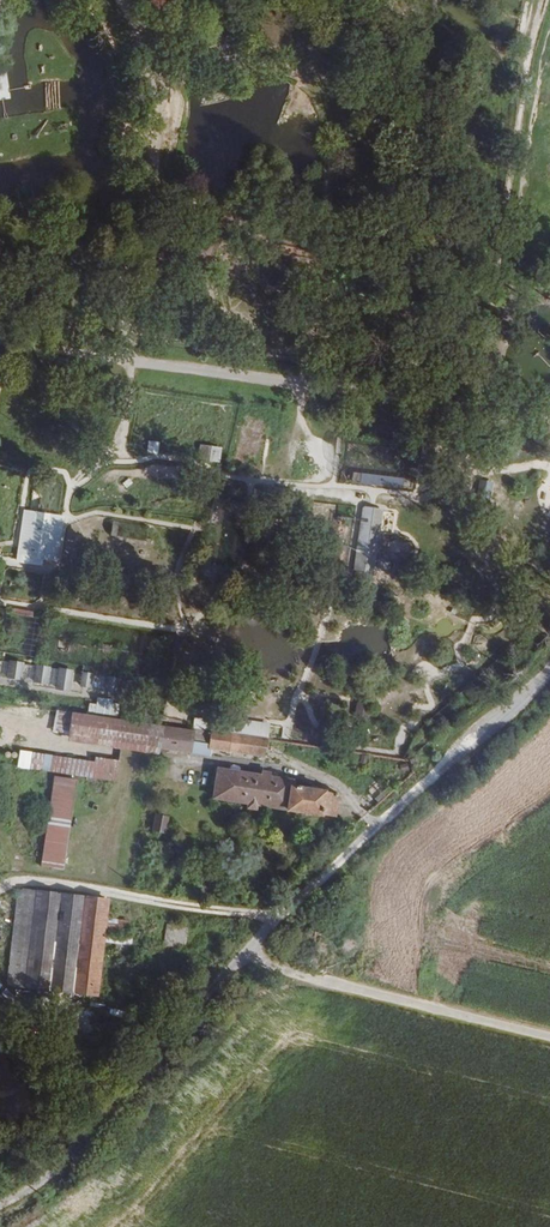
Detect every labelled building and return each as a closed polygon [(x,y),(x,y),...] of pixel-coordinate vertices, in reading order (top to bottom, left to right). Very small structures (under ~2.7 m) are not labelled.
[(159,453),(159,440),(148,440),(148,452),(159,453)] [(222,456),(221,445),(201,446),(201,458),(222,456)] [(404,486),(404,474),(352,472),(351,484),(404,486)] [(362,504),(354,568),(375,571),(383,507),(362,504)] [(22,509),(18,558),(3,556),(2,563),(41,567),(42,560),(59,561),(64,513),(22,509)] [(390,568),(390,555),(378,555),(378,567),(390,568)] [(10,659),(7,677),(22,679),(25,661),(10,659)] [(32,682),(48,683),(49,665),(33,664),(32,682)] [(57,668),(56,689),(72,690),(73,668),(57,668)] [(83,670),(80,685),(91,687),(95,673),(83,670)] [(106,690),(115,691),(116,676),(107,675),(106,690)] [(359,700),(356,712),(367,714),(369,703),(359,700)] [(143,726),(55,712),(51,735),(139,749),(143,726)] [(190,744),(193,729),(173,726),(173,731),(143,726),(139,749),(169,754),(172,741),(190,744)] [(216,751),(219,734),(193,729),(190,744),(190,746),(216,751)] [(259,759),(262,740),(225,735),(223,752),(259,759)] [(49,776),(51,756),(21,753),(18,773),(49,776)] [(95,780),(97,761),(94,761),(51,756),(49,776),(95,780)] [(115,782),(118,759),(95,757),(94,761),(97,761),(95,780),(115,782)] [(217,795),(221,768),(212,766),(207,793),(217,795)] [(333,818),(339,794),(288,784),(289,781),(221,768),(217,795),(333,818)] [(154,812),(153,831),(168,832),(170,814),(154,812)] [(98,992),(105,929),(125,931),(126,919),(106,917),(107,896),(16,887),(6,984),(98,992)] [(181,948),(185,929),(181,928),(181,923),(171,921),(170,926),(164,925),(160,944),(181,948)] [(116,943),(115,950),(132,951),(132,935),(107,935),(107,942),(116,943)]
